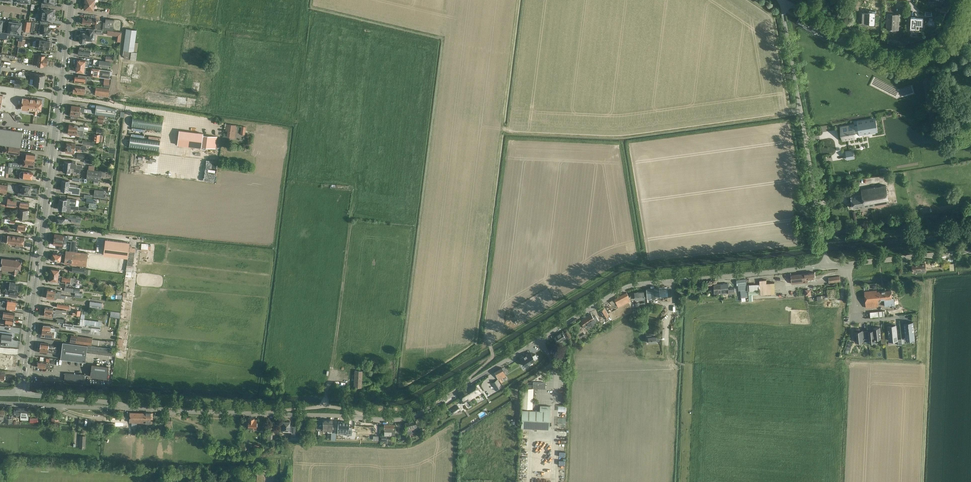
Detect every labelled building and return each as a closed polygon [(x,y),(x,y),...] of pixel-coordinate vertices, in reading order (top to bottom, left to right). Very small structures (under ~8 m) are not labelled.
[(54,11),(54,9),(48,9),(49,6),(41,5),(41,8),(40,14),(53,15),(54,15),(55,11),(54,11)] [(869,24),(875,24),(876,11),(870,11),(870,13),(862,13),(862,19),(862,23),(869,24)] [(52,21),(53,15),(40,14),(39,13),(38,20),(41,20),(40,23),(48,24),(48,21),(52,21)] [(898,30),(899,15),(896,15),(896,14),(888,14),(887,29),(898,30)] [(800,15),(797,22),(802,24),(804,25),(803,26),(819,35),(823,27),(811,21),(800,15)] [(911,29),(911,30),(919,31),(919,25),(922,25),(923,25),(923,18),(919,18),(918,18),(917,18),(915,18),(915,17),(911,17),(911,29)] [(83,18),(82,24),(90,25),(91,23),(94,24),(93,28),(100,29),(101,23),(98,23),(98,20),(83,18)] [(105,22),(104,29),(111,30),(113,30),(114,19),(106,18),(105,22)] [(8,33),(7,35),(13,36),(16,21),(12,21),(12,22),(9,21),(8,26),(8,27),(8,28),(8,31),(7,33),(8,33)] [(16,21),(13,36),(20,37),(20,35),(21,29),(21,28),(22,23),(19,23),(19,22),(16,21)] [(49,25),(40,24),(39,31),(39,33),(50,35),(51,30),(48,29),(49,25)] [(80,35),(79,38),(80,38),(79,42),(85,43),(85,40),(92,41),(92,40),(93,39),(93,38),(92,36),(93,33),(102,35),(103,29),(93,28),(93,30),(89,30),(87,29),(86,32),(81,32),(80,35)] [(138,43),(135,42),(136,38),(137,30),(135,30),(126,29),(123,50),(123,55),(126,59),(130,59),(131,52),(137,52),(138,43)] [(122,32),(108,30),(107,35),(117,36),(116,38),(121,39),(122,32)] [(36,40),(36,44),(39,44),(39,47),(49,49),(50,41),(36,40)] [(33,59),(35,60),(47,61),(48,57),(45,56),(45,54),(41,53),(41,55),(33,54),(33,59)] [(90,70),(92,70),(91,76),(109,78),(110,71),(92,68),(90,68),(90,70)] [(75,76),(74,82),(75,82),(86,83),(87,76),(78,74),(78,77),(75,76)] [(96,87),(95,95),(99,96),(99,98),(103,98),(104,97),(108,97),(109,89),(96,87)] [(22,110),(28,110),(34,111),(33,115),(36,115),(37,112),(39,112),(39,111),(41,111),(42,100),(37,99),(37,100),(23,98),(22,107),(21,109),(22,109),(22,110)] [(95,110),(95,114),(115,116),(116,109),(101,105),(96,105),(95,110)] [(95,114),(95,110),(84,109),(84,107),(80,107),(71,106),(71,111),(82,112),(83,112),(87,113),(95,114)] [(133,116),(132,127),(162,131),(163,120),(133,116)] [(853,138),(853,135),(852,133),(861,131),(862,133),(870,132),(877,131),(877,130),(876,130),(875,120),(875,119),(857,122),(857,125),(854,125),(841,127),(843,140),(853,138)] [(236,125),(226,124),(225,131),(227,131),(226,137),(232,138),(233,131),(235,132),(236,125)] [(20,148),(23,132),(0,129),(0,145),(20,148)] [(203,133),(179,130),(177,144),(201,148),(201,147),(210,148),(212,136),(203,135),(203,133)] [(131,136),(129,148),(159,152),(160,140),(131,136)] [(5,147),(5,146),(0,145),(0,151),(4,151),(4,152),(19,155),(20,149),(5,147)] [(853,151),(846,152),(847,159),(854,158),(853,151)] [(86,179),(100,181),(101,171),(94,170),(88,170),(86,179)] [(24,172),(22,172),(20,173),(19,178),(21,179),(24,180),(25,179),(32,179),(32,173),(24,172)] [(31,188),(31,186),(19,184),(18,192),(30,194),(30,192),(31,188)] [(61,185),(61,190),(68,191),(71,192),(71,194),(79,195),(80,188),(78,187),(61,185)] [(862,194),(864,206),(864,208),(889,203),(886,185),(861,189),(862,194)] [(864,206),(862,194),(851,196),(853,208),(864,206)] [(60,199),(59,204),(66,205),(76,206),(76,204),(77,199),(67,198),(67,200),(60,199)] [(86,198),(86,202),(89,203),(89,207),(93,207),(93,206),(96,206),(97,199),(86,198)] [(29,203),(20,202),(20,200),(7,199),(6,207),(15,208),(16,206),(28,208),(29,203)] [(59,204),(58,209),(65,210),(65,212),(71,213),(71,209),(78,210),(79,207),(76,206),(66,205),(59,204)] [(28,211),(20,210),(19,215),(18,215),(17,218),(27,219),(28,211)] [(23,246),(24,238),(3,235),(3,238),(2,242),(7,242),(7,244),(16,245),(15,248),(19,248),(19,245),(23,246)] [(127,258),(128,251),(129,243),(105,239),(103,255),(127,258)] [(66,251),(64,264),(86,267),(88,254),(66,251)] [(127,258),(126,271),(128,271),(127,275),(131,276),(131,272),(132,272),(133,266),(132,266),(134,252),(128,251),(127,258)] [(2,258),(2,260),(1,269),(1,270),(13,272),(13,275),(16,275),(16,272),(18,272),(18,271),(20,271),(21,260),(16,260),(2,258)] [(912,264),(913,272),(926,271),(925,262),(912,264)] [(815,277),(814,272),(791,274),(791,273),(784,274),(785,277),(791,277),(792,284),(809,282),(814,281),(815,280),(815,277)] [(746,284),(746,279),(736,280),(737,285),(738,285),(738,290),(747,289),(747,291),(748,290),(747,284),(746,284)] [(748,290),(748,295),(749,301),(753,301),(753,295),(760,294),(760,295),(775,294),(775,282),(766,283),(766,279),(760,280),(760,283),(747,284),(748,290)] [(7,281),(6,290),(9,290),(17,291),(18,285),(15,285),(15,282),(16,282),(10,281),(7,281)] [(728,283),(725,283),(721,284),(722,294),(728,293),(729,293),(735,292),(734,288),(728,288),(728,283)] [(715,292),(718,292),(719,294),(722,294),(721,284),(714,284),(714,287),(713,287),(712,288),(711,288),(711,291),(712,291),(713,292),(715,292)] [(646,289),(646,291),(647,298),(650,298),(668,296),(667,287),(653,288),(646,289)] [(65,288),(64,291),(75,293),(75,296),(82,297),(83,294),(79,293),(80,289),(74,288),(74,289),(65,288)] [(837,289),(827,290),(828,297),(838,297),(837,289)] [(877,292),(877,290),(864,291),(866,308),(878,307),(878,300),(877,292)] [(877,292),(878,300),(884,299),(885,307),(894,306),(894,298),(892,298),(891,290),(877,292)] [(628,296),(626,292),(614,299),(609,302),(611,305),(616,303),(618,307),(630,300),(628,296)] [(604,308),(600,311),(604,318),(609,315),(604,308)] [(582,319),(580,321),(583,324),(585,323),(587,327),(598,321),(597,317),(594,319),(591,314),(582,319)] [(1,318),(1,321),(6,322),(5,325),(13,326),(14,320),(1,318)] [(914,337),(913,322),(904,323),(905,338),(906,338),(905,338),(914,337)] [(78,331),(78,332),(91,333),(92,325),(86,325),(86,326),(79,325),(78,331)] [(92,325),(91,333),(100,334),(101,327),(92,325)] [(897,340),(895,325),(895,326),(889,326),(888,326),(889,341),(890,341),(890,340),(896,339),(896,340),(897,340)] [(881,339),(880,327),(873,328),(874,330),(868,330),(869,343),(875,342),(875,340),(875,339),(881,339)] [(54,331),(42,329),(42,334),(44,335),(44,336),(53,338),(54,331)] [(869,343),(868,330),(863,331),(862,330),(859,330),(859,329),(854,329),(854,332),(855,342),(863,341),(863,343),(869,343)] [(561,339),(563,341),(570,337),(566,331),(563,333),(562,332),(555,336),(556,339),(555,339),(557,342),(561,339)] [(2,339),(11,340),(12,333),(2,332),(0,332),(0,336),(2,336),(2,339)] [(92,338),(77,336),(77,343),(92,345),(92,338)] [(637,348),(637,346),(637,345),(636,343),(636,342),(635,341),(634,340),(633,340),(632,339),(630,339),(628,339),(627,339),(626,340),(625,341),(624,342),(623,343),(622,344),(622,346),(622,347),(622,349),(623,350),(624,351),(625,352),(626,353),(628,353),(629,354),(631,353),(632,353),(634,352),(635,350),(636,349),(637,348)] [(87,351),(88,345),(63,342),(60,359),(85,362),(87,351)] [(88,345),(87,351),(115,355),(115,349),(88,345)] [(522,358),(520,359),(525,366),(532,362),(535,360),(534,359),(537,358),(538,357),(537,357),(535,354),(532,356),(530,353),(527,355),(525,356),(522,358)] [(3,366),(3,365),(8,365),(9,359),(5,359),(6,355),(0,354),(0,366),(3,366)] [(92,364),(90,377),(107,379),(109,367),(92,364)] [(502,368),(501,367),(494,372),(498,379),(506,375),(505,374),(508,372),(505,367),(502,368)] [(65,373),(64,381),(84,382),(85,374),(65,373)] [(492,383),(494,387),(495,386),(496,388),(501,386),(497,380),(492,383)] [(523,388),(522,408),(532,409),(533,395),(535,395),(535,393),(535,388),(545,389),(545,383),(533,382),(533,386),(526,385),(526,388),(533,388),(523,388)] [(460,400),(461,402),(462,403),(468,399),(469,400),(481,393),(475,384),(459,394),(462,399),(460,400)] [(522,410),(521,428),(549,429),(550,411),(540,411),(522,410)] [(153,416),(153,413),(151,413),(130,412),(129,422),(132,422),(132,425),(136,426),(136,422),(152,423),(152,421),(150,421),(151,416),(153,416)] [(431,420),(432,423),(437,420),(442,417),(441,414),(435,418),(431,420)] [(254,418),(248,418),(248,428),(256,428),(256,419),(254,419),(254,418)] [(290,421),(287,421),(287,420),(284,420),(284,421),(283,421),(283,432),(291,432),(295,432),(295,425),(290,424),(290,421)] [(323,426),(319,426),(319,429),(323,429),(323,430),(322,432),(327,432),(328,420),(323,420),(323,426)] [(407,431),(415,429),(415,430),(418,429),(415,420),(405,423),(407,431)] [(338,421),(337,433),(352,434),(352,427),(349,427),(349,422),(338,421)] [(384,424),(384,427),(384,435),(391,436),(391,435),(395,435),(395,431),(393,431),(393,425),(389,425),(384,424)] [(251,481),(262,481),(263,473),(251,472),(251,475),(249,474),(249,479),(251,480),(251,481)]
